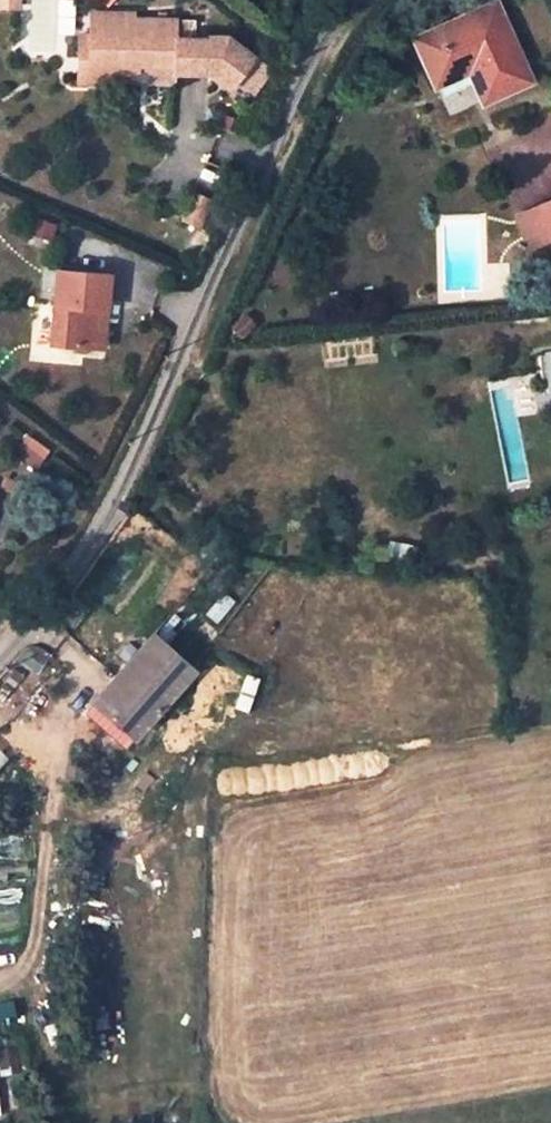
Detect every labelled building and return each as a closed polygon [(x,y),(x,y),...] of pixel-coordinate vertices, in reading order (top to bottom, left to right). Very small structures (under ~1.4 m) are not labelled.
[(531,81),(496,5),(417,39),(437,85),(475,69),(489,100),(531,81)] [(208,35),(208,38),(176,36),(176,18),(135,17),(135,11),(91,10),(90,32),(79,32),(78,79),(109,80),(109,69),(137,70),(137,59),(150,59),(150,62),(174,63),(174,70),(207,71),(207,74),(212,74),(230,87),(253,56),(227,35),(208,35)] [(539,205),(540,208),(550,231),(550,199),(539,205)] [(521,217),(533,245),(550,237),(550,231),(540,208),(521,217)] [(52,337),(97,341),(100,304),(107,304),(109,268),(57,264),(52,337)] [(104,341),(107,304),(100,304),(97,341),(104,341)] [(151,638),(85,715),(124,749),(192,674),(151,638)]
